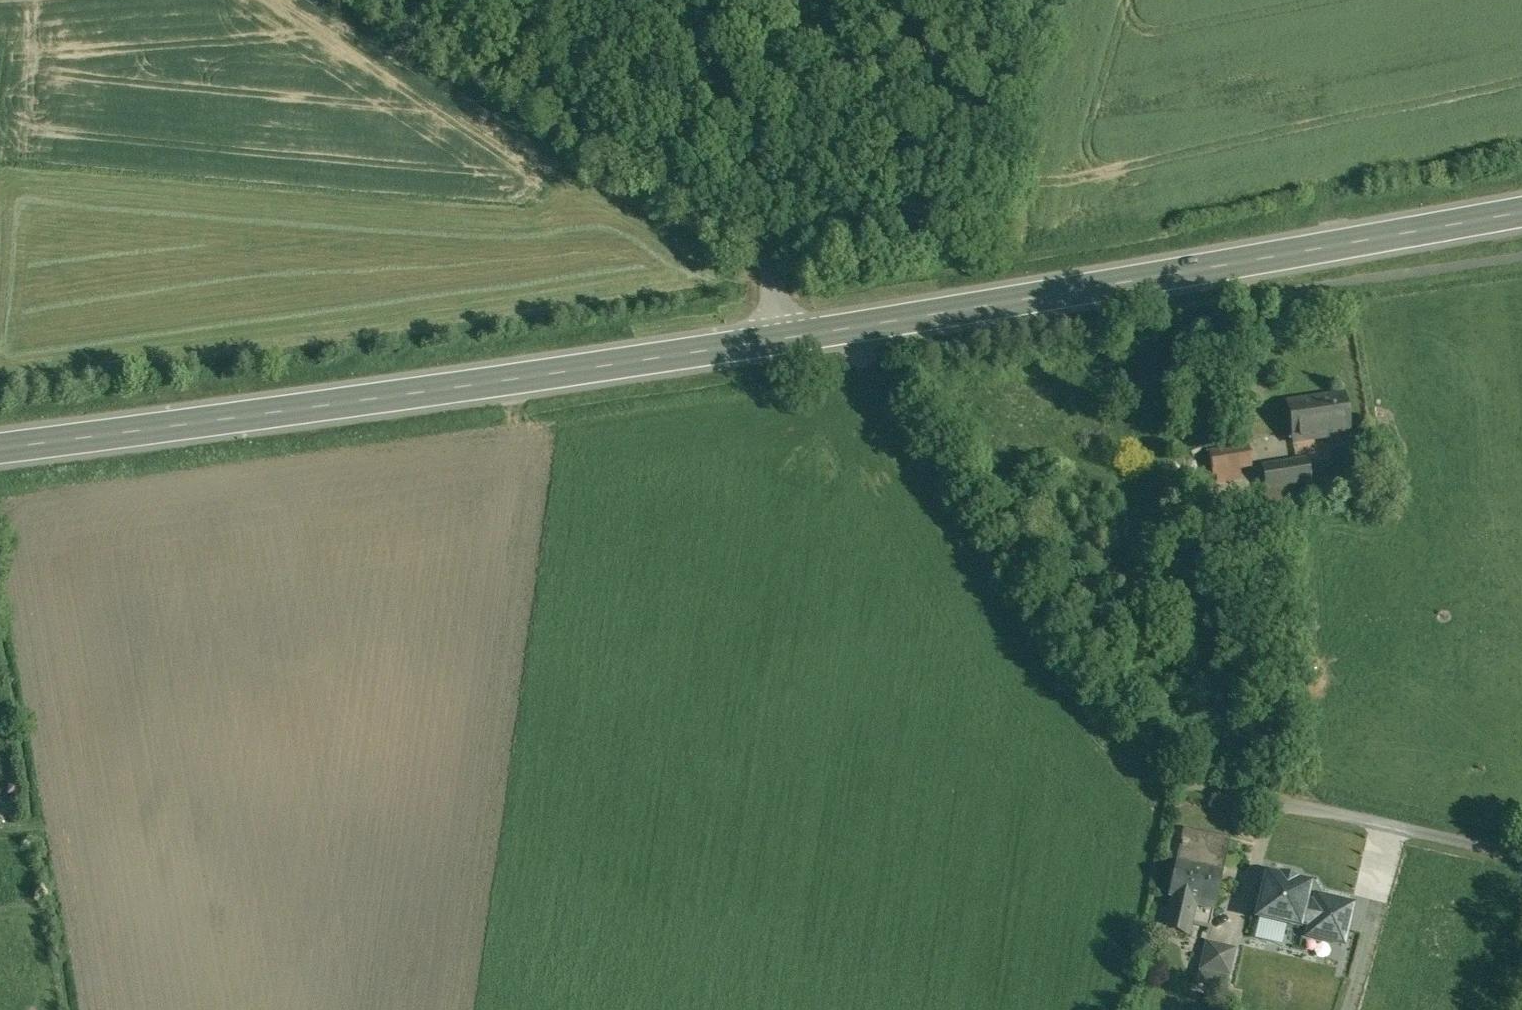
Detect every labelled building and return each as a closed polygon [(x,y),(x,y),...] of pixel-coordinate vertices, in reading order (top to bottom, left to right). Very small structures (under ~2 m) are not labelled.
[(1343,398),(1287,406),(1293,444),(1349,436),(1343,398)] [(1247,448),(1209,454),(1213,484),(1239,479),(1238,470),(1250,468),(1247,448)] [(1307,462),(1262,469),(1266,493),(1310,486),(1307,462)] [(1228,842),(1184,832),(1184,834),(1188,835),(1186,845),(1182,844),(1169,900),(1171,901),(1164,933),(1188,938),(1192,918),(1190,918),(1192,905),(1213,909),(1228,842)] [(1304,904),(1308,889),(1266,879),(1257,921),(1298,931),(1300,924),(1304,904)] [(1315,906),(1304,904),(1300,924),(1309,926),(1307,937),(1343,945),(1352,907),(1317,899),(1315,906)] [(1233,951),(1208,945),(1202,970),(1212,972),(1209,985),(1224,989),(1227,976),(1228,976),(1233,951)]
